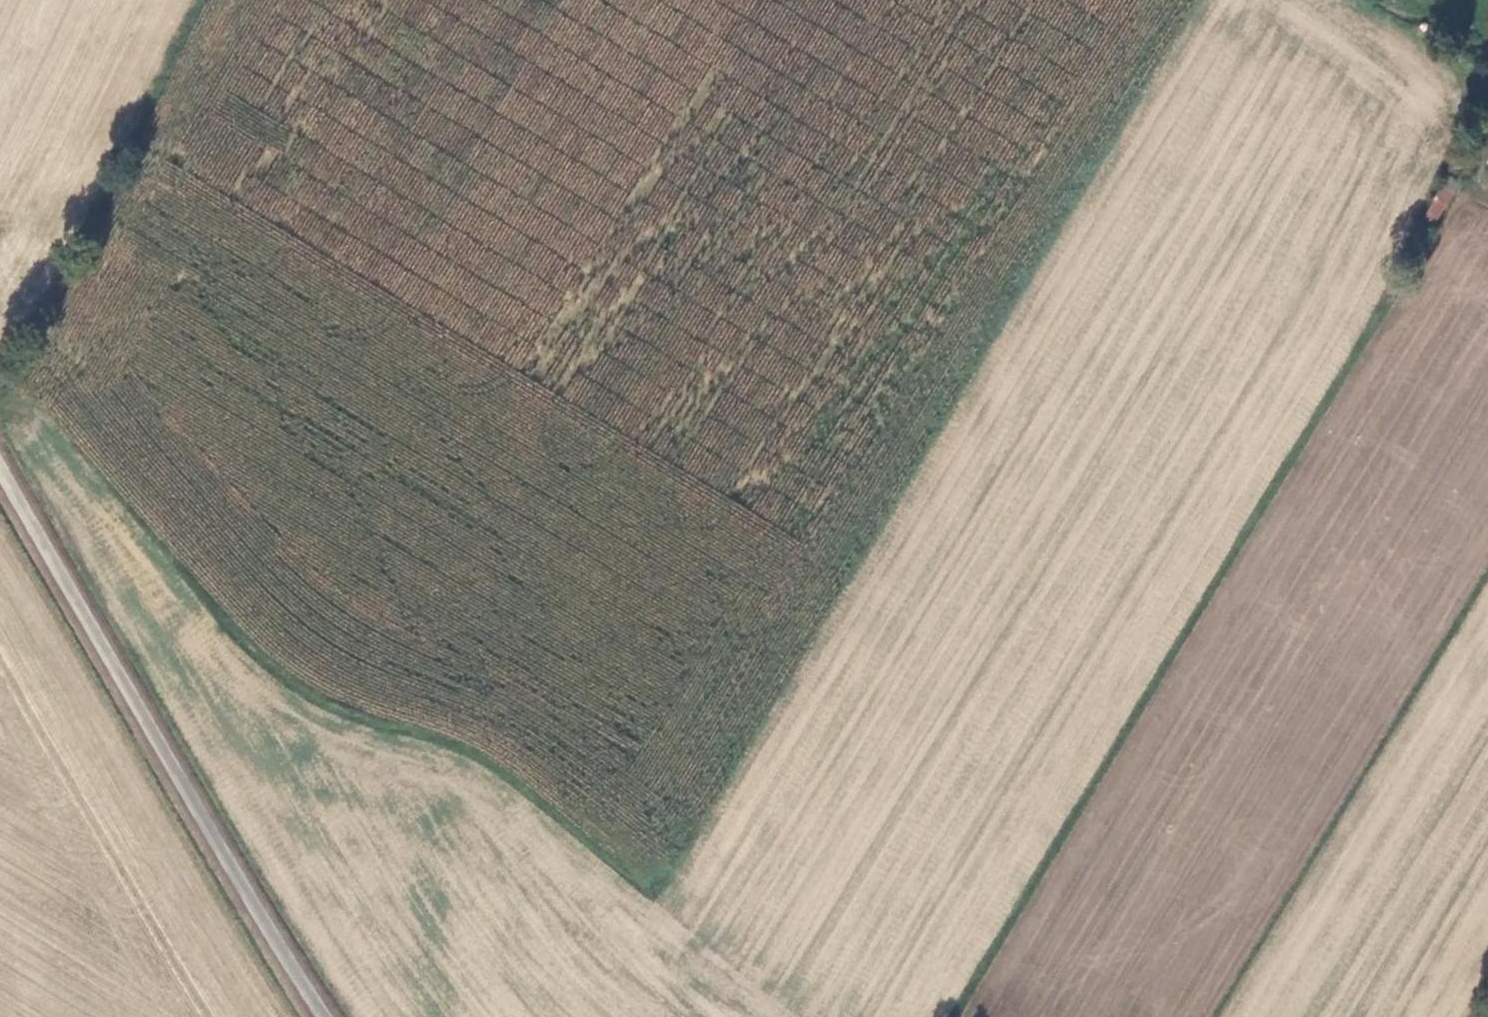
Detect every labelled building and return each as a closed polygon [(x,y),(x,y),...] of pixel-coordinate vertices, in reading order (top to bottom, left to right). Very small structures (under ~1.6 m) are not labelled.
[(1425,213),(1435,220),(1451,198),(1441,190),(1425,213)]
